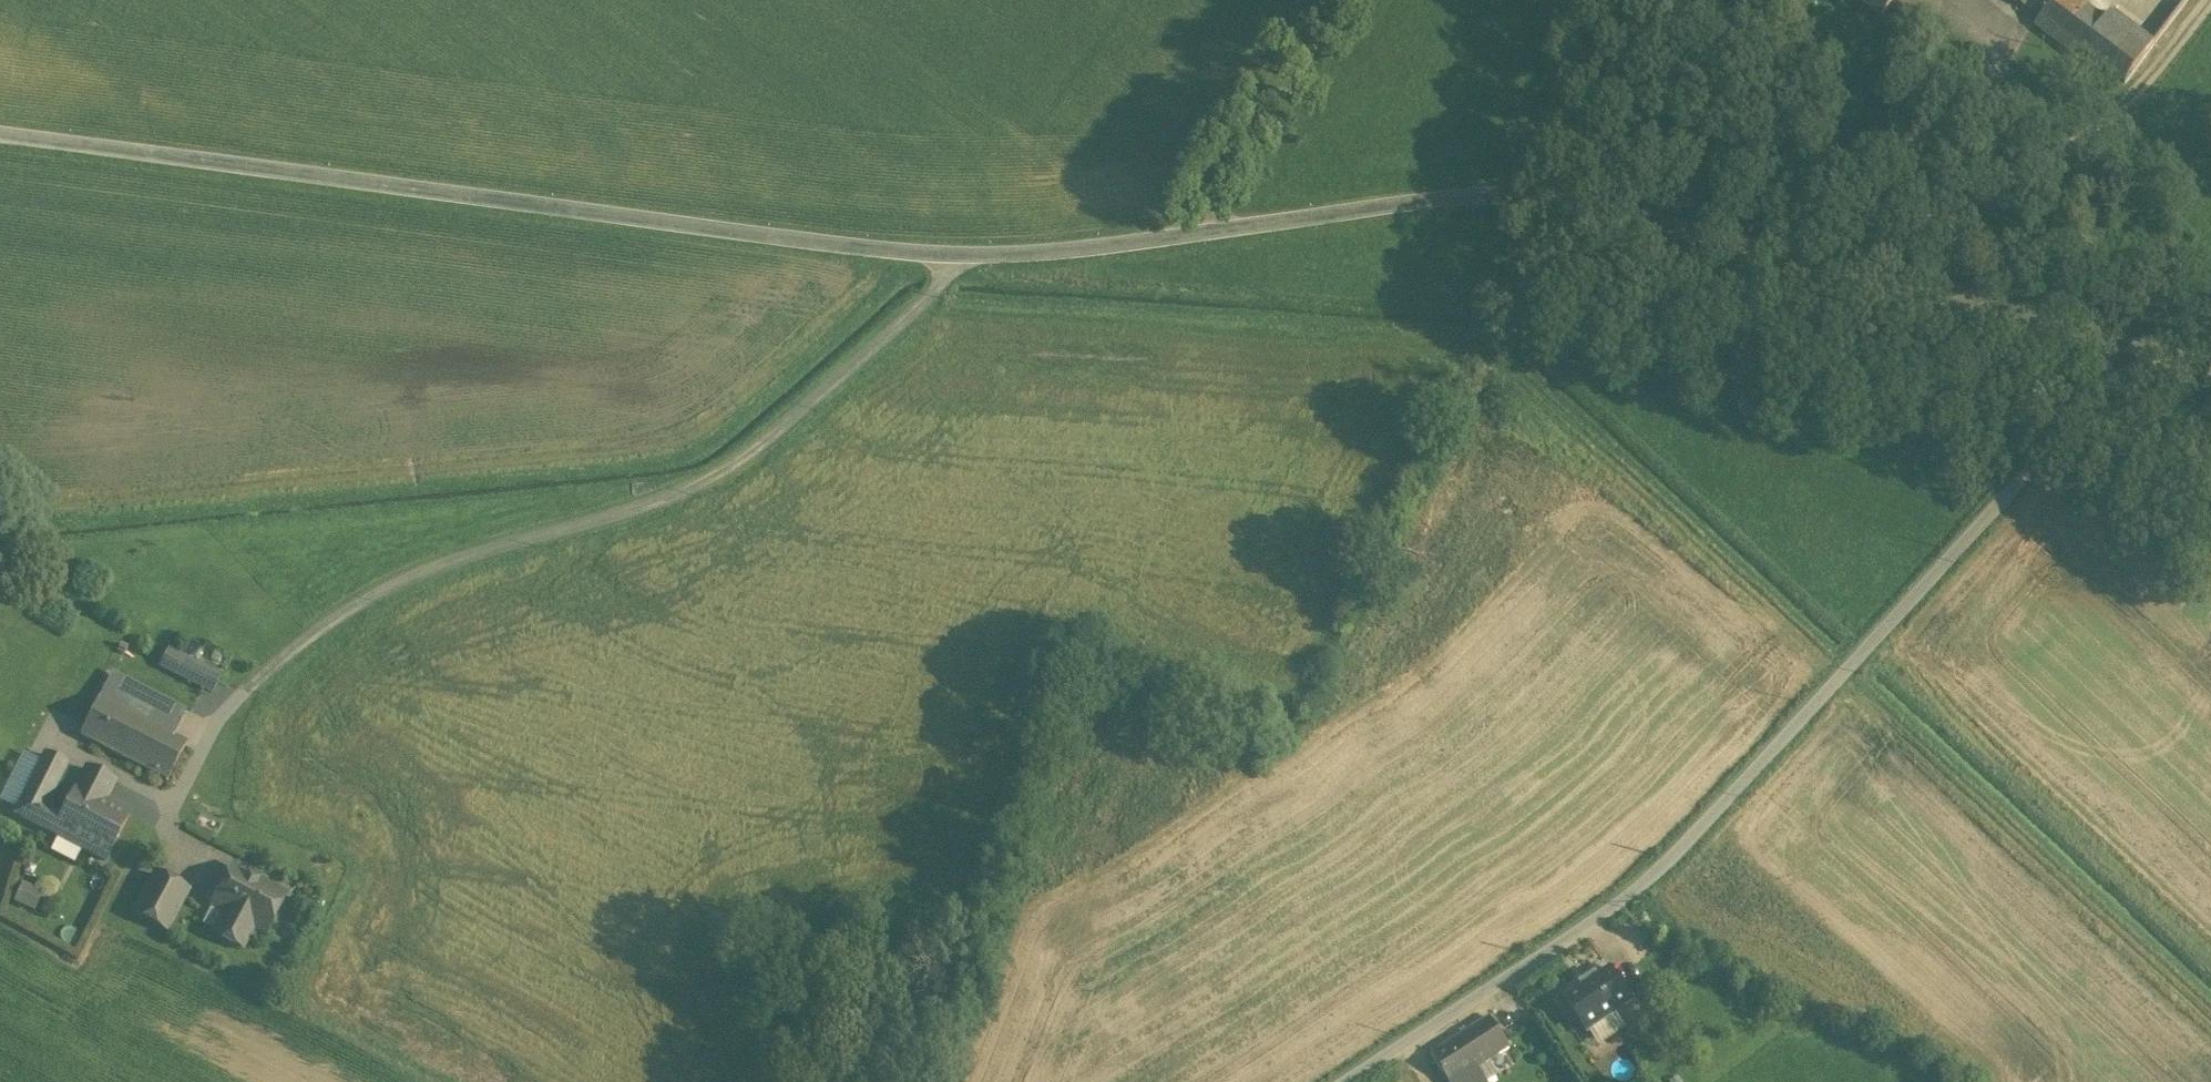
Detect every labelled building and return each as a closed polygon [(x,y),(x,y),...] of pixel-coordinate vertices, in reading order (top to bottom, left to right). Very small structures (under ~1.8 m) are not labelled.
[(1881,18),(1884,14),(1895,0),(1857,0),(1881,18)] [(1884,14),(1910,33),(1927,10),(1914,0),(1895,0),(1884,14)] [(2026,8),(2031,0),(2015,0),(2026,8)] [(2041,18),(2083,51),(2101,28),(2064,0),(2055,0),(2041,18)] [(2101,28),(2104,24),(2105,23),(2075,0),(2064,0),(2101,28)] [(2083,51),(2041,18),(2037,24),(2079,56),(2083,51)] [(2146,56),(2104,24),(2101,28),(2083,51),(2126,83),(2146,56)] [(222,676),(169,649),(161,664),(213,692),(222,676)] [(99,699),(174,737),(186,714),(111,676),(99,699)] [(174,737),(99,699),(81,736),(168,781),(187,744),(174,737)] [(26,797),(47,808),(67,765),(46,755),(26,797)] [(26,797),(16,815),(106,861),(131,813),(106,800),(115,783),(88,769),(63,817),(47,808),(26,797)] [(220,892),(212,888),(206,900),(228,912),(217,934),(242,948),(254,926),(266,933),(285,897),(259,883),(262,877),(250,871),(247,877),(232,869),(220,892)] [(156,874),(136,914),(167,930),(188,891),(156,874)] [(23,885),(15,901),(31,909),(39,893),(23,885)] [(1582,990),(1565,1001),(1586,1034),(1633,1003),(1611,970),(1610,971),(1614,977),(1587,996),(1582,990)] [(1614,977),(1610,971),(1582,990),(1587,996),(1614,977)] [(1635,995),(1651,1019),(1665,1009),(1649,985),(1635,995)] [(1661,995),(1669,1007),(1679,1000),(1672,988),(1661,995)] [(1514,1046),(1494,1015),(1432,1054),(1449,1081),(1457,1081),(1477,1070),(1514,1046)] [(1477,1070),(1457,1081),(1484,1081),(1477,1070)]
